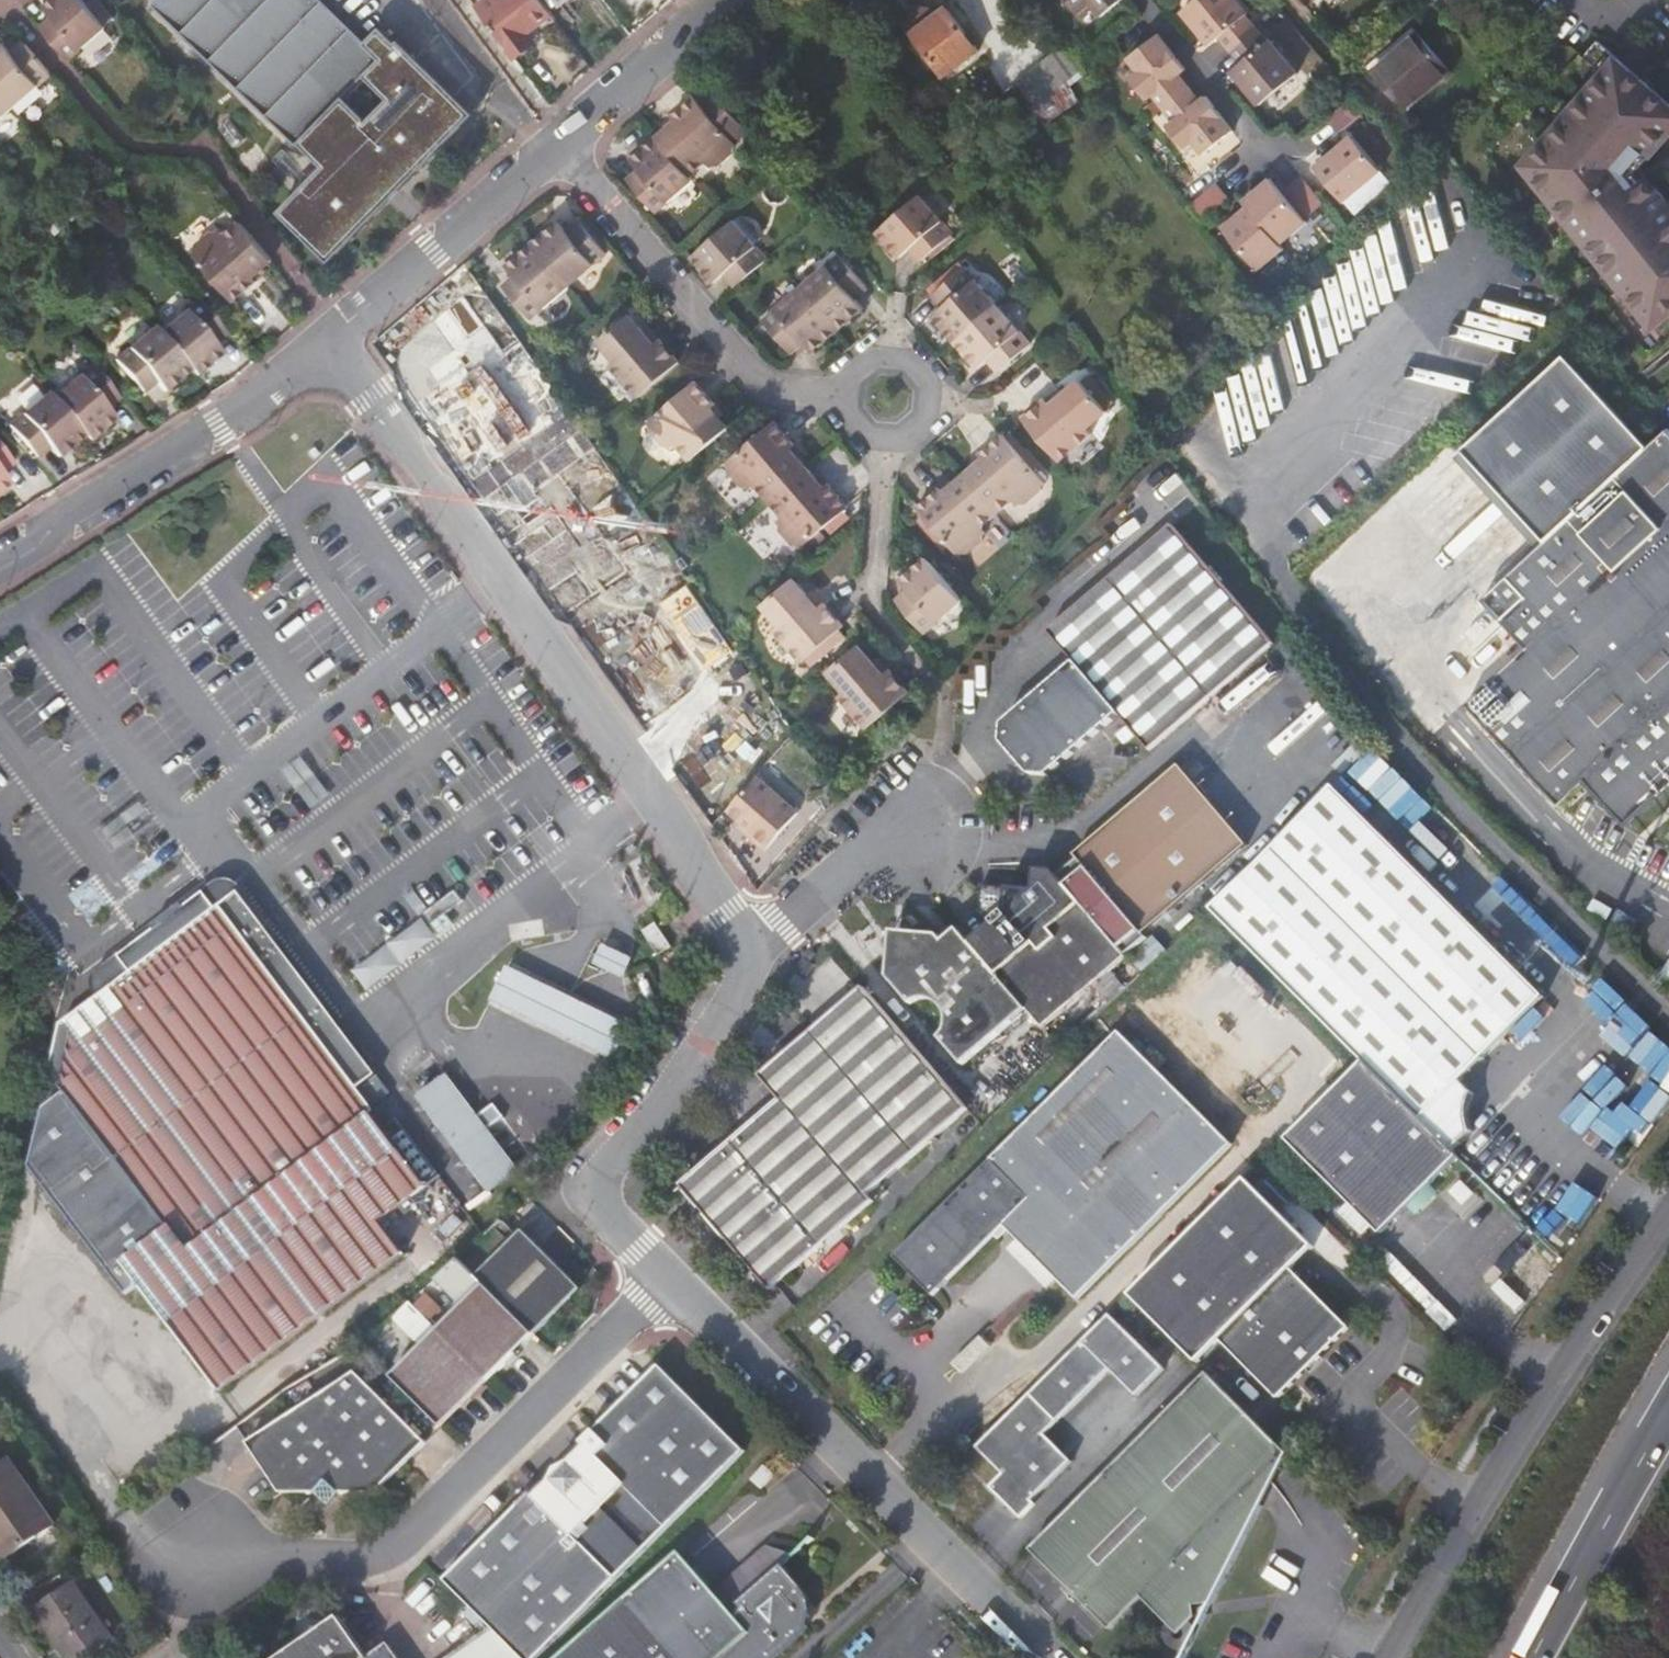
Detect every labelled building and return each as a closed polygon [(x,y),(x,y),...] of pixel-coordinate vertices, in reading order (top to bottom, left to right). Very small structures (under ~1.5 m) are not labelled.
[(43,25),(70,57),(109,24),(89,0),(51,0),(50,1),(47,4),(56,14),(43,25)] [(305,137),(333,165),(288,212),(328,252),(368,212),(467,113),(401,45),(383,28),(367,41),(325,0),(163,0),(158,5),(301,142),(305,137)] [(508,45),(527,31),(524,27),(549,8),(543,0),(474,0),(508,45)] [(1079,12),(1093,1),(1103,14),(1121,0),(1069,0),(1079,12)] [(1191,7),(1219,41),(1224,37),(1235,50),(1260,29),(1249,16),(1252,14),(1245,6),(1240,0),(1200,0),(1191,7)] [(1219,41),(1191,7),(1185,13),(1214,46),(1219,41)] [(915,34),(931,56),(965,30),(949,9),(925,27),(917,18),(906,27),(913,36),(915,34)] [(1241,67),(1270,101),(1302,74),(1273,40),(1272,42),(1260,29),(1235,50),(1246,63),(1241,67)] [(965,30),(931,56),(947,76),(980,50),(965,30)] [(1186,67),(1159,33),(1129,56),(1139,69),(1132,76),(1149,96),(1154,91),(1175,118),(1170,122),(1188,144),(1195,139),(1205,151),(1234,128),(1208,94),(1201,99),(1180,73),(1186,67)] [(1398,65),(1425,97),(1455,69),(1424,33),(1393,60),(1398,65)] [(54,71),(26,39),(14,49),(6,39),(2,42),(0,44),(0,88),(15,105),(54,71)] [(1049,62),(1066,85),(1083,72),(1065,50),(1049,62)] [(1597,75),(1608,62),(1601,57),(1590,69),(1597,75)] [(1524,156),(1538,175),(1529,182),(1630,311),(1640,324),(1644,328),(1668,309),(1668,214),(1651,191),(1646,196),(1638,186),(1631,183),(1629,185),(1620,174),(1629,163),(1637,154),(1642,158),(1664,134),(1658,129),(1668,117),(1668,111),(1611,59),(1608,62),(1597,75),(1524,156)] [(1413,109),(1425,97),(1398,65),(1393,60),(1380,72),(1413,109)] [(1029,78),(1047,100),(1066,85),(1049,62),(1029,78)] [(1264,106),(1270,101),(1241,67),(1236,72),(1264,106)] [(1037,108),(1047,100),(1029,78),(1019,86),(1037,108)] [(15,105),(0,88),(0,118),(15,105)] [(1365,109),(1353,95),(1326,119),(1338,133),(1365,109)] [(668,128),(657,137),(690,175),(706,161),(711,167),(713,164),(720,164),(735,152),(735,146),(738,143),(697,96),(673,115),(677,120),(668,128)] [(1664,134),(1668,128),(1668,117),(1658,129),(1664,134)] [(1321,162),(1349,196),(1383,167),(1355,133),(1321,162)] [(690,175),(657,137),(631,159),(640,169),(628,180),(656,212),(693,179),(690,175)] [(1633,168),(1642,158),(1637,154),(1629,163),(1620,174),(1629,185),(1631,183),(1638,186),(1646,196),(1651,191),(1633,168)] [(1524,156),(1516,165),(1529,182),(1538,175),(1524,156)] [(1345,199),(1349,196),(1321,162),(1317,165),(1323,171),(1328,172),(1333,177),(1329,181),(1345,199)] [(1311,214),(1325,201),(1303,174),(1288,187),(1311,214)] [(1308,219),(1273,176),(1246,199),(1250,204),(1226,225),(1262,267),(1285,247),(1282,243),(1308,219)] [(1189,207),(1200,222),(1227,198),(1216,185),(1189,207)] [(878,230),(910,266),(955,227),(923,190),(878,230)] [(225,235),(216,224),(190,247),(234,299),(280,260),(244,219),(225,235)] [(557,221),(532,243),(568,286),(606,253),(579,220),(567,230),(557,221)] [(726,275),(736,287),(769,258),(736,220),(693,257),(716,283),(726,275)] [(568,286),(532,243),(506,266),(514,275),(502,287),(530,319),(568,286)] [(801,287),(838,330),(850,319),(842,309),(868,287),(840,254),(801,287)] [(956,341),(999,305),(966,267),(951,280),(942,287),(933,294),(944,306),(934,315),(956,341)] [(825,340),(838,330),(801,287),(762,319),(791,352),(817,330),(825,340)] [(227,329),(199,297),(161,331),(192,367),(197,373),(212,361),(220,354),(224,351),(215,340),(227,329)] [(1032,344),(999,305),(956,341),(979,368),(989,360),(999,371),(1032,344)] [(1640,324),(1630,311),(1624,316),(1634,329),(1640,324)] [(611,366),(638,398),(680,362),(660,338),(655,343),(644,330),(630,314),(599,341),(616,361),(611,366)] [(539,369),(507,321),(489,334),(473,346),(456,360),(449,365),(450,366),(507,447),(507,448),(542,498),(556,488),(571,509),(574,511),(579,512),(583,512),(587,511),(591,510),(595,508),(597,507),(624,487),(589,439),(565,405),(539,369)] [(161,331),(156,324),(117,358),(145,390),(158,380),(166,389),(170,386),(178,379),(192,367),(161,331)] [(121,394),(92,361),(54,393),(85,431),(90,436),(105,424),(113,417),(116,414),(108,405),(121,394)] [(1021,418),(1058,460),(1090,431),(1086,426),(1105,409),(1079,377),(1062,392),(1049,403),(1045,397),(1021,418)] [(676,444),(690,459),(728,426),(720,416),(712,407),(716,404),(696,381),(648,422),(650,425),(650,431),(662,445),(667,445),(671,449),(676,444)] [(49,388),(10,421),(38,454),(51,443),(59,452),(63,449),(71,442),(85,431),(54,393),(49,388)] [(755,484),(769,500),(808,467),(799,457),(791,448),(796,444),(776,421),(727,462),(730,465),(728,471),(741,485),(746,484),(750,489),(755,484)] [(1667,427),(1486,598),(1530,646),(1470,703),(1563,803),(1591,779),(1630,821),(1668,786),(1668,429),(1667,427)] [(974,466),(964,475),(996,513),(1013,499),(1016,504),(1020,501),(1026,503),(1041,490),(1040,484),(1044,481),(1003,433),(980,454),(983,458),(974,466)] [(6,483),(10,480),(2,471),(15,460),(0,443),(0,488),(6,483)] [(808,467),(769,500),(782,516),(777,521),(780,524),(779,530),(791,545),(796,544),(800,548),(848,506),(828,483),(824,487),(817,477),(808,467)] [(996,513),(964,475),(955,483),(945,492),(941,487),(917,507),(957,555),(960,552),(967,553),(981,541),(981,535),(984,531),(980,526),(996,513)] [(1001,725),(999,742),(1027,775),(1046,777),(1117,715),(1148,751),(1273,643),(1171,525),(1046,632),(1072,664),(1001,725)] [(961,599),(924,557),(898,579),(907,589),(894,599),(922,632),(961,599)] [(607,576),(601,580),(606,587),(598,593),(583,604),(576,610),(603,648),(610,643),(625,631),(638,621),(656,608),(660,605),(629,559),(625,562),(607,576)] [(793,577),(762,604),(778,624),(772,628),(800,661),(842,625),(823,602),(818,607),(807,594),(793,577)] [(858,643),(827,670),(843,690),(838,695),(865,727),(908,692),(888,668),(883,673),(872,660),(858,643)] [(1057,876),(1128,954),(1149,935),(1144,931),(1246,839),(1179,766),(1057,876)] [(752,830),(749,834),(766,849),(798,812),(756,776),(728,809),(743,822),(752,830)] [(820,791),(830,805),(839,796),(830,783),(820,791)] [(1262,863),(1467,1080),(1549,997),(1337,785),(1262,863)] [(1475,1132),(1482,1095),(1467,1080),(1262,863),(1215,907),(1365,1062),(1454,1153),(1475,1132)] [(1047,1029),(1129,956),(1128,954),(1057,876),(1053,871),(1034,870),(1033,890),(1007,888),(1008,912),(993,925),(996,929),(976,948),(1031,1010),(1047,1029)] [(210,888),(219,902),(241,889),(232,874),(210,888)] [(219,902),(61,1019),(48,1066),(61,1090),(39,1103),(26,1163),(121,1291),(134,1281),(214,1389),(400,1251),(377,1220),(437,1175),(421,1152),(408,1162),(396,1147),(409,1137),(396,1118),(382,1129),(371,1113),(374,1110),(219,902)] [(660,919),(650,926),(667,949),(675,943),(660,919)] [(667,949),(650,926),(648,927),(663,951),(667,949)] [(968,1066),(1031,1010),(976,948),(972,944),(959,929),(945,941),(940,936),(914,935),(913,948),(906,955),(893,954),(891,980),(915,1007),(919,1004),(927,1002),(933,1002),(940,1004),(945,1008),(949,1013),(951,1021),(951,1027),(949,1033),(946,1037),(944,1039),(968,1066)] [(913,948),(914,935),(893,933),(893,954),(906,955),(913,948)] [(616,975),(622,979),(632,959),(626,956),(618,952),(602,945),(593,964),(607,971),(616,975)] [(579,1044),(606,1058),(612,1061),(629,1026),(596,1010),(551,988),(506,966),(501,978),(489,1001),(534,1022),(579,1044)] [(872,1196),(971,1108),(864,987),(761,1078),(783,1102),(684,1189),(775,1294),(877,1203),(872,1196)] [(1668,1076),(1668,1041),(1633,1008),(1611,1033),(1664,1081),(1668,1076)] [(1236,1149),(1122,1037),(896,1260),(935,1299),(1005,1230),(1080,1303),(1236,1149)] [(1380,1235),(1459,1158),(1454,1153),(1365,1062),(1286,1140),(1380,1235)] [(446,1072),(429,1085),(453,1116),(502,1181),(517,1169),(446,1072)] [(453,1116),(429,1085),(414,1096),(486,1193),(502,1181),(453,1116)] [(0,1164),(0,1212),(8,1175),(0,1164)] [(1316,1247),(1247,1179),(1130,1294),(1199,1365),(1222,1341),(1280,1400),(1350,1330),(1292,1272),(1316,1247)] [(1471,1179),(1448,1188),(1457,1211),(1481,1202),(1471,1179)] [(503,1218),(494,1228),(461,1257),(479,1276),(520,1234),(503,1218)] [(520,1234),(479,1276),(486,1283),(531,1328),(535,1333),(536,1333),(574,1295),(572,1277),(562,1276),(555,1268),(559,1264),(525,1229),(520,1234)] [(486,1283),(440,1328),(490,1379),(523,1346),(518,1341),(531,1328),(486,1283)] [(1110,1313),(972,1449),(1000,1476),(986,1490),(1029,1533),(1180,1384),(1110,1313)] [(440,1328),(393,1375),(440,1422),(460,1402),(464,1405),(490,1379),(440,1328)] [(524,1657),(533,1657),(748,1452),(666,1367),(445,1577),(494,1627),(520,1655),(524,1657)] [(1193,1648),(1298,1465),(1208,1374),(1030,1551),(1110,1632),(1143,1599),(1193,1648)] [(285,1499),(307,1499),(334,1499),(356,1500),(416,1461),(362,1378),(252,1449),(285,1499)] [(0,1465),(0,1526),(17,1550),(53,1526),(9,1460),(0,1465)] [(773,1477),(762,1468),(749,1483),(760,1492),(773,1477)] [(0,1526),(0,1542),(9,1556),(17,1550),(0,1526)] [(679,1552),(556,1657),(777,1657),(794,1642),(800,1636),(803,1631),(805,1625),(807,1621),(808,1618),(808,1611),(806,1606),(806,1602),(803,1596),(798,1585),(789,1575),(781,1568),(792,1559),(760,1546),(712,1589),(679,1552)] [(75,1586),(54,1601),(91,1654),(113,1639),(75,1586)] [(54,1601),(37,1612),(68,1657),(85,1657),(91,1654),(54,1601)] [(389,1640),(370,1653),(360,1638),(354,1642),(348,1634),(353,1630),(341,1612),(325,1623),(307,1618),(306,1636),(275,1657),(402,1657),(389,1640)] [(520,1655),(494,1627),(455,1657),(517,1657),(520,1655)]
